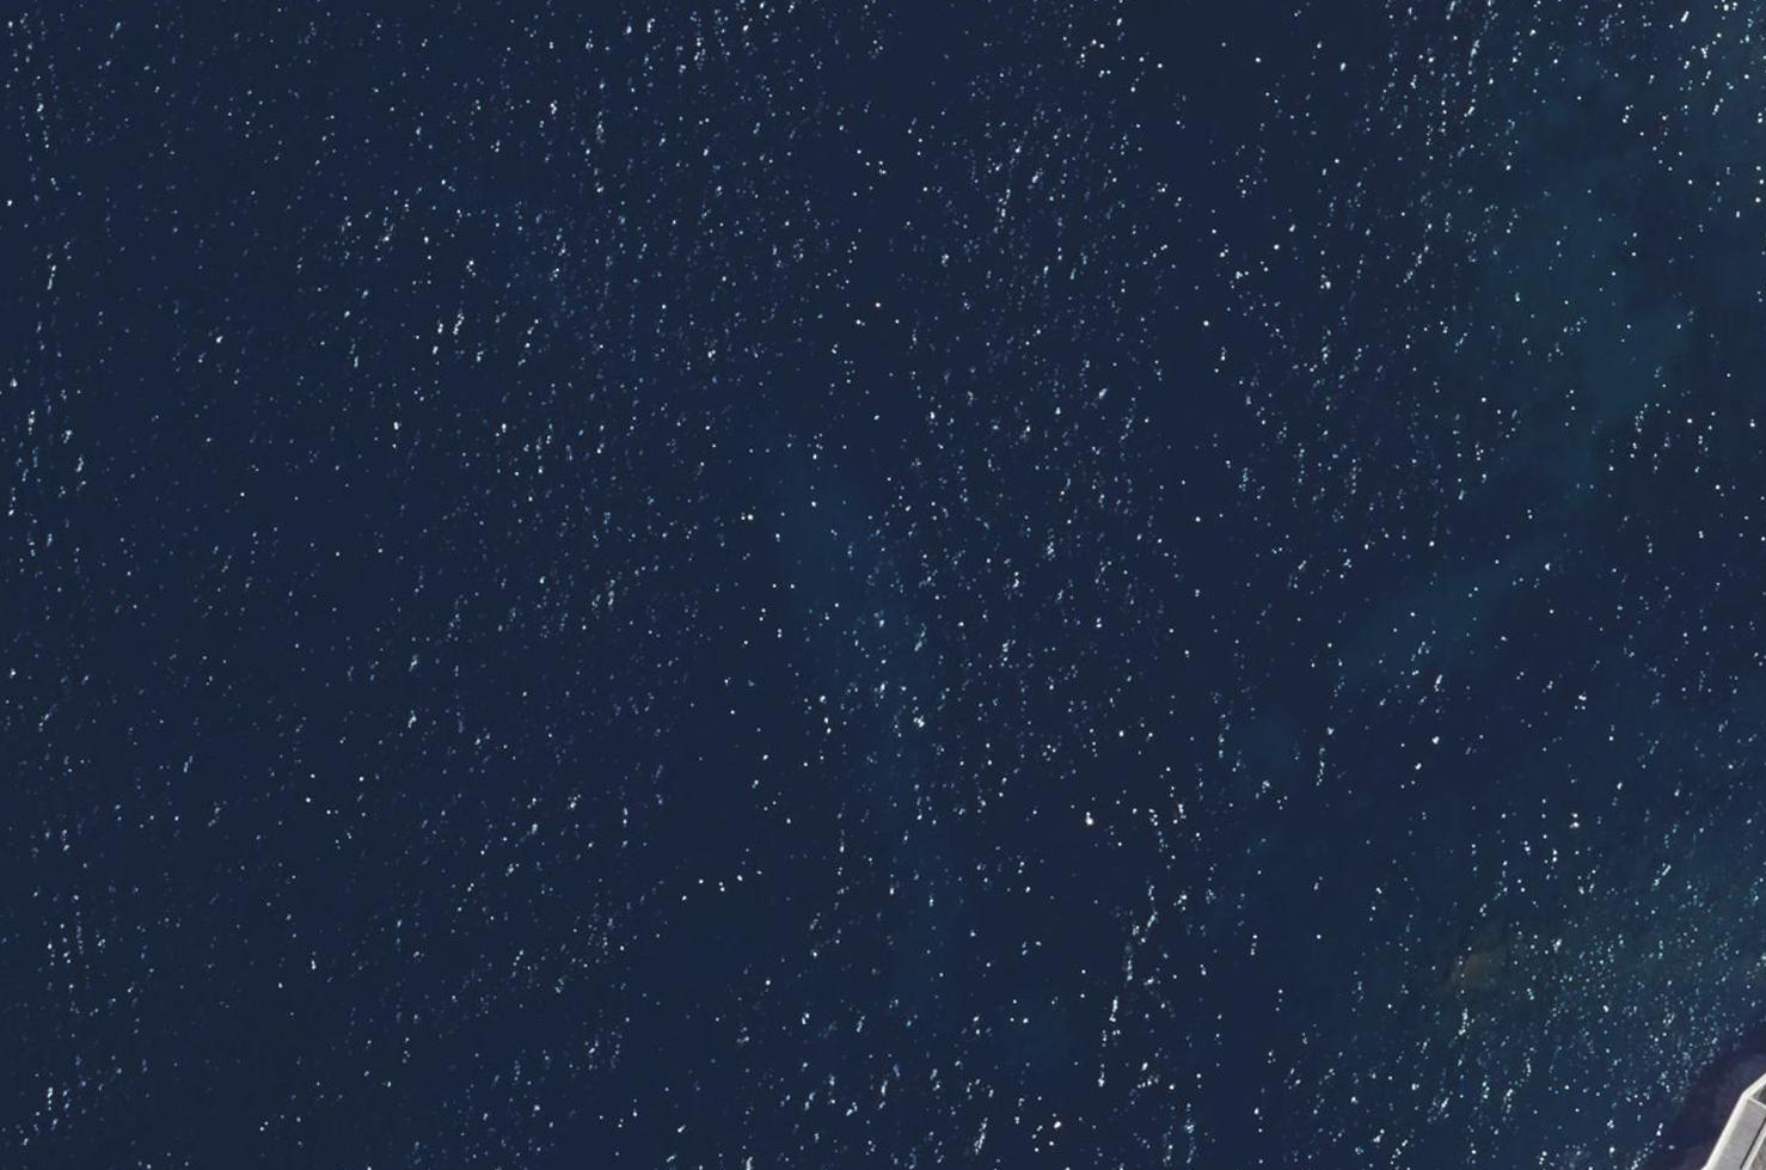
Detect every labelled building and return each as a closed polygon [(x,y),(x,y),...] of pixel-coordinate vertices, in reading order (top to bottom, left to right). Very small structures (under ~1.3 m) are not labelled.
[(1755,1065),(1752,1071),(1740,1080),(1703,1156),(1689,1169),(1765,1169),(1765,1055),(1755,1065)]
